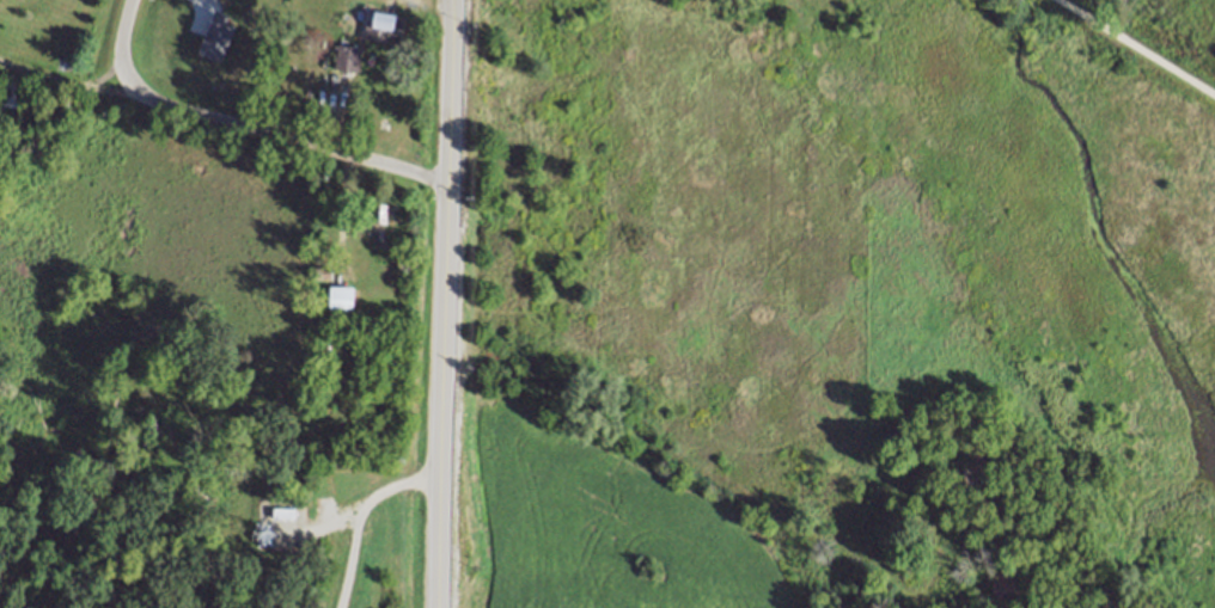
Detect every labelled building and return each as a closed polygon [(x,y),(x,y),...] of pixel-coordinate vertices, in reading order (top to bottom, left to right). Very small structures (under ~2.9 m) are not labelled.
[(214,8),(227,13),(224,22),(232,25),(220,60),(200,53),(214,8)] [(364,37),(366,23),(372,24),(374,8),(395,12),(393,22),(398,22),(397,30),(395,29),(392,42),(364,37)] [(361,47),(358,70),(335,67),(338,43),(361,47)] [(25,111),(0,103),(0,74),(33,85),(25,111)] [(316,198),(328,199),(328,210),(315,209),(316,198)] [(362,202),(373,203),(373,202),(395,203),(393,216),(387,216),(387,225),(361,222),(362,202)] [(384,228),(384,239),(374,239),(374,228),(384,228)] [(328,284),(313,283),(316,265),(332,268),(331,278),(329,277),(328,284)] [(329,284),(355,284),(355,309),(328,309),(329,284)] [(973,446),(972,491),(946,491),(947,446),(973,446)] [(993,485),(1003,485),(1003,498),(993,498),(993,485)] [(271,505),(297,506),(295,517),(271,517),(271,505)] [(996,570),(997,585),(991,585),(993,602),(1014,601),(1013,584),(1019,584),(1018,567),(996,570)] [(1028,579),(1030,594),(1043,592),(1042,578),(1028,579)] [(1071,607),(1107,607),(1106,598),(1070,601),(1071,607)]
